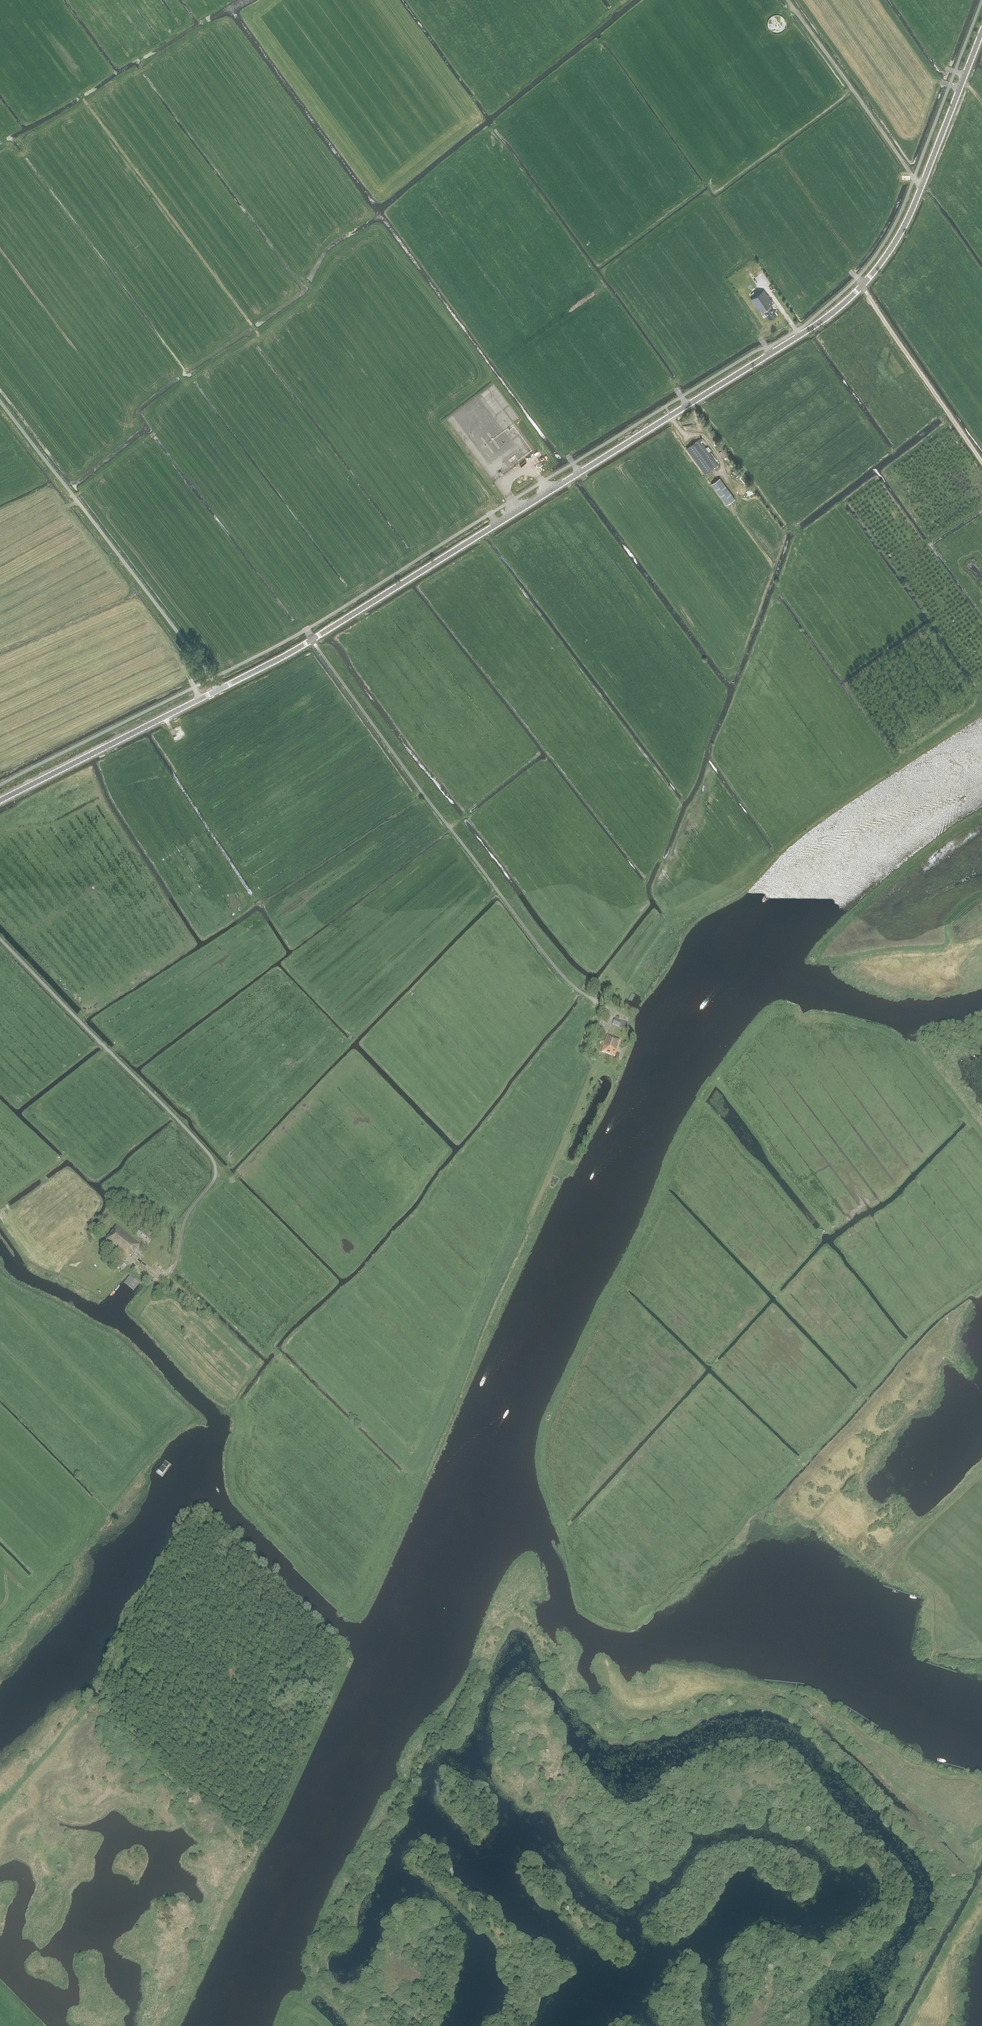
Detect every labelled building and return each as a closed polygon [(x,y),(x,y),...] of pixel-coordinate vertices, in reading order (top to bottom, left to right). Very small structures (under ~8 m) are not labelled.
[(776,315),(771,308),(772,308),(770,305),(773,304),(764,291),(751,300),(760,313),(764,310),(766,312),(765,313),(769,320),(776,315)] [(705,474),(718,465),(708,452),(699,439),(686,449),(705,474)] [(727,505),(735,499),(720,478),(712,484),(727,505)] [(626,1029),(628,1024),(615,1019),(613,1024),(626,1029)] [(617,1051),(621,1041),(616,1039),(617,1038),(607,1035),(601,1052),(615,1057),(616,1052),(615,1052),(616,1051),(617,1051)] [(152,1239),(151,1238),(159,1229),(153,1224),(147,1231),(142,1227),(136,1234),(148,1244),(152,1239)] [(131,1256),(140,1245),(116,1225),(103,1241),(126,1260),(130,1256),(131,1256)] [(123,1271),(126,1266),(121,1262),(118,1267),(123,1271)] [(133,1291),(139,1283),(130,1276),(124,1283),(133,1291)]
